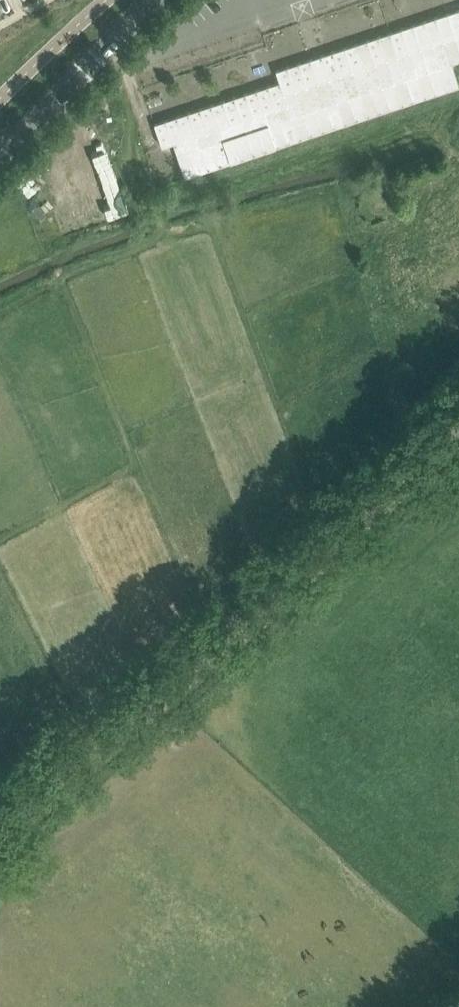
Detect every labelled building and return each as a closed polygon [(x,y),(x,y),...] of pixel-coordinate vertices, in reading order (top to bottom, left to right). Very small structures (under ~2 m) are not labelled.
[(458,94),(458,90),(451,61),(458,58),(458,11),(272,62),(278,83),(152,118),(160,146),(173,143),(180,170),(458,94)] [(69,170),(90,154),(82,144),(61,160),(69,170)] [(92,173),(46,186),(49,195),(33,199),(45,239),(106,221),(92,173)]
